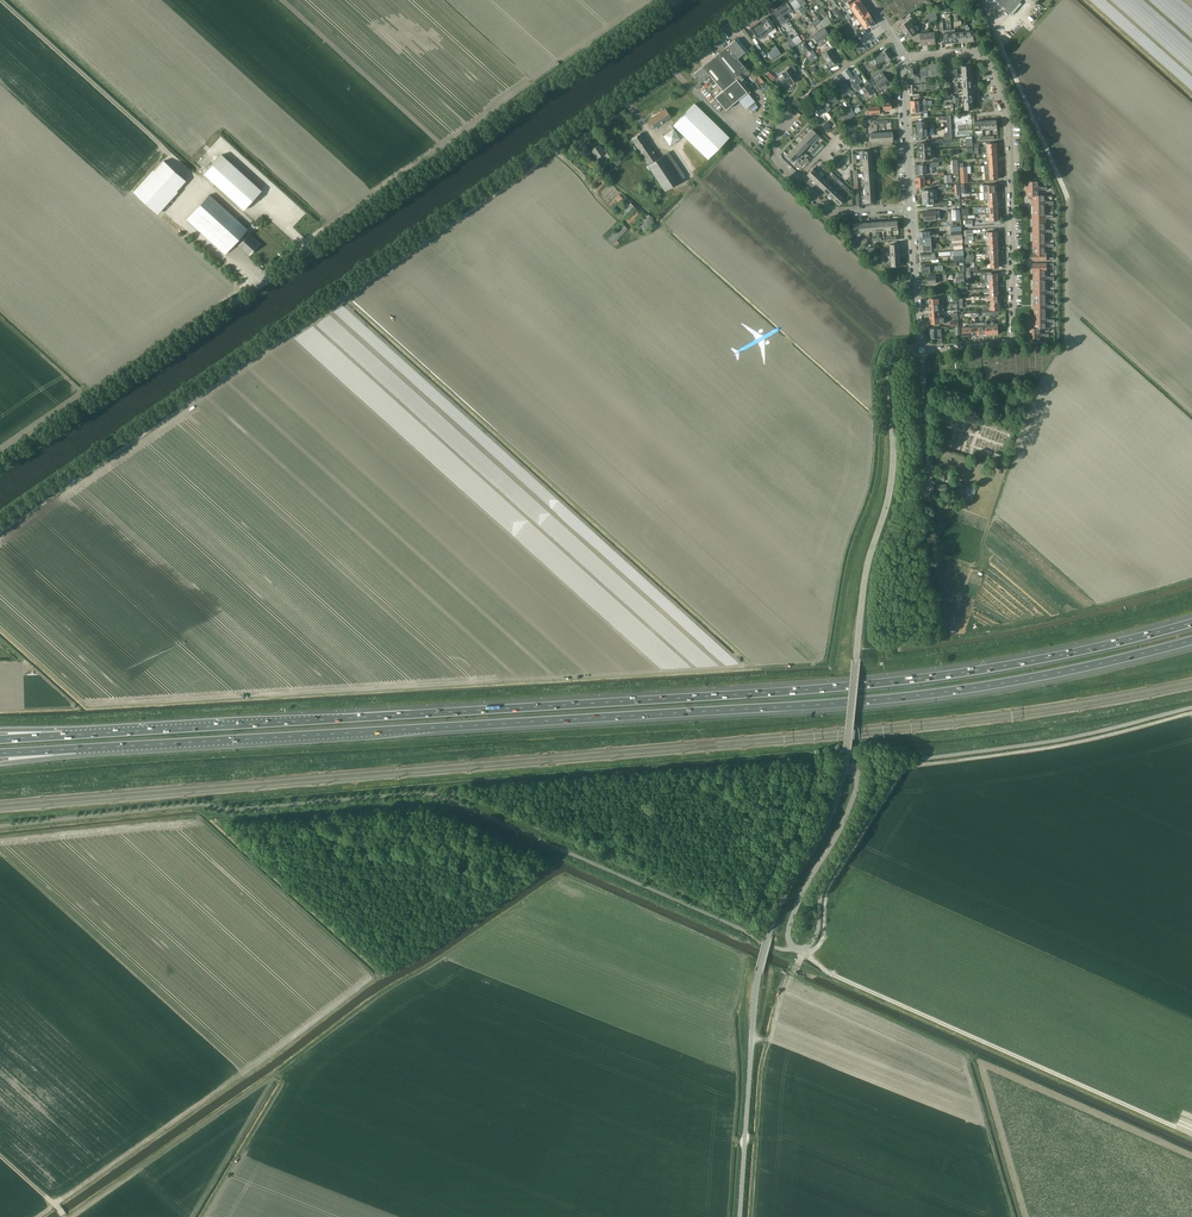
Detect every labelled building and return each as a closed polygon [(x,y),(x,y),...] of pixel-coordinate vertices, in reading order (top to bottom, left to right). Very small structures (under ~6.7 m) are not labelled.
[(796,0),(791,0),(789,1),(796,10),(798,9),(802,15),(803,14),(806,17),(807,16),(805,13),(796,0)] [(805,13),(808,11),(807,8),(808,7),(807,6),(806,7),(804,5),(806,3),(804,0),(796,0),(805,13)] [(860,1),(860,0),(849,0),(845,3),(844,3),(848,8),(848,9),(849,8),(860,1)] [(1010,13),(1021,0),(996,0),(1010,13)] [(853,13),(863,6),(860,1),(849,8),(853,13)] [(786,3),(778,9),(787,21),(789,19),(785,15),(791,10),(786,3)] [(856,18),(867,11),(863,6),(853,13),(856,18)] [(778,9),(773,12),(781,24),(787,21),(778,9)] [(860,24),(871,16),(867,11),(856,18),(860,24)] [(777,25),(768,13),(760,19),(769,31),(777,25)] [(905,22),(900,26),(904,32),(914,26),(910,20),(912,18),(910,15),(903,20),(905,22)] [(871,17),(871,16),(860,24),(864,29),(870,25),(874,22),(871,17)] [(827,17),(821,21),(824,26),(825,27),(831,22),(827,17)] [(769,31),(760,19),(752,25),(760,37),(769,31)] [(821,21),(814,26),(818,31),(824,26),(821,21)] [(945,36),(945,37),(945,43),(953,42),(952,30),(944,30),(943,22),(940,22),(941,37),(945,36)] [(810,25),(806,28),(811,36),(818,31),(814,26),(813,24),(811,25),(810,25)] [(914,26),(904,32),(908,38),(911,37),(914,42),(919,33),(917,31),(919,30),(920,29),(919,28),(918,26),(917,25),(915,25),(914,26)] [(966,31),(959,32),(960,42),(967,41),(966,27),(966,31)] [(969,27),(966,27),(967,41),(975,41),(974,31),(970,31),(969,27)] [(812,36),(813,37),(816,42),(824,37),(825,38),(829,35),(824,28),(812,36)] [(935,32),(928,32),(929,44),(936,44),(935,37),(939,37),(938,29),(934,29),(935,32)] [(955,30),(952,30),(953,42),(960,42),(959,32),(955,32),(955,30)] [(928,32),(919,33),(914,42),(921,42),(921,45),(929,44),(928,32)] [(802,41),(797,34),(792,38),(796,44),(802,41)] [(796,45),(791,39),(789,35),(786,38),(792,47),(796,45)] [(704,66),(703,66),(710,74),(710,75),(721,89),(723,90),(715,97),(726,110),(747,92),(735,77),(737,76),(749,91),(752,89),(744,79),(750,74),(746,69),(737,58),(745,52),(744,51),(747,49),(742,43),(738,38),(735,40),(717,55),(704,66)] [(818,57),(812,49),(811,48),(810,49),(805,42),(798,47),(804,54),(809,50),(812,54),(808,56),(812,61),(818,57)] [(777,47),(768,53),(772,59),(780,53),(777,47)] [(830,66),(837,61),(830,49),(822,54),(830,66)] [(887,49),(881,52),(886,59),(887,61),(892,57),(887,49)] [(878,64),(886,59),(881,52),(873,58),(878,64)] [(784,76),(780,79),(785,87),(790,84),(793,82),(798,79),(793,72),(796,70),(792,63),(788,66),(789,68),(785,70),(782,73),(784,76)] [(910,83),(920,82),(922,82),(922,83),(928,83),(927,77),(938,76),(939,79),(941,79),(941,76),(940,64),(921,65),(921,67),(919,67),(919,63),(908,64),(910,83)] [(962,66),(963,73),(972,72),(971,66),(971,65),(962,66)] [(703,66),(693,74),(700,82),(703,80),(705,83),(710,79),(708,76),(710,75),(710,74),(703,66)] [(851,73),(847,68),(841,73),(846,80),(847,79),(848,81),(847,82),(850,86),(851,85),(856,92),(861,88),(858,84),(862,81),(854,70),(851,73)] [(770,73),(767,77),(773,82),(776,78),(770,73)] [(838,88),(839,88),(844,95),(850,91),(853,95),(855,94),(852,90),(851,91),(846,83),(843,85),(837,75),(832,79),(838,88)] [(880,88),(889,82),(885,75),(882,78),(880,75),(874,79),(880,88)] [(764,93),(768,87),(762,82),(757,89),(764,93)] [(910,85),(910,94),(919,93),(919,91),(925,91),(925,90),(925,89),(940,87),(939,82),(928,83),(922,83),(922,84),(910,85)] [(865,86),(870,95),(873,93),(867,84),(865,86)] [(862,88),(867,97),(870,95),(865,86),(862,88)] [(805,95),(811,104),(816,112),(819,116),(825,111),(823,107),(820,104),(816,98),(815,99),(810,92),(805,95)] [(832,92),(827,95),(826,94),(825,94),(823,95),(823,96),(820,98),(826,106),(824,107),(827,112),(830,109),(828,105),(832,102),(833,104),(838,100),(834,94),(833,92),(833,93),(832,92)] [(890,97),(885,97),(885,102),(883,102),(883,103),(879,103),(879,106),(868,107),(868,114),(880,113),(880,109),(883,108),(883,110),(891,109),(890,97)] [(803,104),(797,99),(792,104),(798,109),(803,104)] [(974,101),(965,102),(965,110),(974,109),(974,101)] [(695,103),(673,125),(707,159),(729,136),(695,103)] [(850,107),(841,114),(846,121),(855,115),(850,107)] [(654,128),(671,117),(665,109),(648,120),(654,128)] [(918,121),(918,129),(931,128),(930,125),(929,125),(929,120),(918,121)] [(997,120),(989,120),(990,129),(997,129),(997,120)] [(975,121),(975,130),(975,132),(979,132),(979,130),(983,130),(982,121),(975,121)] [(822,127),(827,132),(831,128),(826,122),(822,127)] [(836,124),(830,130),(834,134),(840,128),(836,124)] [(670,145),(680,139),(673,128),(663,135),(670,145)] [(819,135),(812,128),(807,134),(813,140),(819,135)] [(931,128),(918,129),(918,136),(930,135),(929,131),(931,131),(931,128)] [(871,142),(893,141),(893,132),(870,133),(871,142)] [(646,139),(645,139),(641,133),(632,139),(641,153),(638,155),(641,161),(645,159),(649,165),(648,166),(665,191),(685,177),(668,152),(658,159),(647,142),(648,142),(648,141),(647,139),(646,139)] [(813,140),(807,134),(802,139),(808,146),(813,140)] [(943,142),(953,141),(953,138),(943,138),(931,139),(931,142),(919,143),(920,147),(919,148),(919,150),(920,151),(932,150),(931,146),(935,146),(934,143),(943,142)] [(808,146),(802,139),(797,144),(803,151),(808,146)] [(607,158),(612,155),(606,146),(602,149),(599,144),(591,150),(596,158),(603,153),(607,158)] [(803,151),(797,144),(792,150),(798,156),(803,151)] [(798,156),(792,150),(786,155),(793,162),(798,156)] [(857,153),(857,158),(862,158),(862,150),(853,150),(853,153),(857,153)] [(862,151),(863,159),(872,158),(871,150),(862,151)] [(932,150),(920,151),(919,152),(919,155),(920,155),(920,159),(932,158),(933,161),(944,160),(944,156),(935,157),(935,154),(932,154),(932,150)] [(205,175),(244,211),(262,191),(223,155),(205,175)] [(136,192),(158,212),(187,181),(165,161),(136,192)] [(932,167),(939,167),(939,166),(940,166),(940,163),(938,163),(932,163),(926,163),(926,165),(920,165),(921,174),(933,173),(932,167)] [(807,175),(812,180),(819,173),(814,168),(807,175)] [(998,171),(984,172),(985,179),(999,179),(998,171)] [(819,173),(812,180),(818,185),(824,178),(819,173)] [(968,173),(960,174),(961,183),(968,183),(968,173)] [(949,175),(945,175),(945,183),(953,182),(952,178),(951,174),(949,174),(949,175)] [(925,183),(930,183),(930,180),(925,180),(925,177),(916,177),(917,187),(925,186),(925,183)] [(593,187),(597,191),(598,192),(606,183),(601,178),(593,187)] [(824,178),(818,185),(823,190),(829,183),(826,181),(824,178)] [(828,195),(835,188),(834,188),(835,187),(830,182),(829,183),(823,190),(828,195)] [(988,192),(997,191),(996,184),(983,185),(984,192),(988,192)] [(835,188),(828,195),(833,200),(840,193),(835,188)] [(840,193),(833,200),(839,205),(845,198),(840,193)] [(609,205),(615,210),(624,199),(619,194),(609,205)] [(874,194),(865,195),(865,202),(875,202),(874,194)] [(250,254),(259,244),(246,232),(248,229),(210,195),(188,219),(226,254),(241,237),(245,240),(240,245),(250,254)] [(938,196),(923,197),(924,204),(934,203),(934,206),(952,205),(952,201),(939,201),(939,202),(936,202),(936,199),(938,199),(938,196)] [(625,218),(636,207),(630,202),(620,213),(625,218)] [(631,225),(641,215),(635,209),(625,220),(631,225)] [(953,220),(960,220),(960,209),(952,209),(953,220)] [(936,211),(924,212),(925,220),(937,219),(940,219),(940,211),(936,211)] [(648,219),(639,227),(643,232),(652,224),(648,219)] [(891,221),(891,230),(891,232),(894,232),(894,230),(899,229),(898,220),(891,221)] [(628,229),(622,223),(608,239),(613,244),(628,229)] [(855,232),(862,232),(862,223),(854,223),(855,232)] [(952,235),(962,235),(962,226),(951,226),(951,235),(952,235)] [(973,229),(964,230),(965,240),(965,243),(969,243),(973,242),(973,240),(974,240),(973,234),(973,229)] [(931,237),(920,238),(920,244),(921,245),(927,244),(927,245),(932,245),(932,244),(932,243),(932,241),(937,240),(936,237),(931,237)] [(891,244),(891,251),(900,251),(900,243),(891,244)] [(963,250),(954,251),(954,261),(964,260),(964,250),(963,250)] [(901,258),(892,259),(892,266),(901,266),(901,258)] [(966,265),(967,273),(970,272),(970,271),(977,271),(977,267),(970,267),(970,264),(966,265)] [(936,278),(941,278),(941,275),(927,276),(928,283),(936,283),(936,278)] [(942,306),(942,304),(940,304),(940,303),(939,303),(929,304),(929,305),(930,311),(935,310),(935,311),(940,311),(942,311),(944,310),(943,306),(942,306)] [(991,322),(991,325),(991,334),(999,333),(998,325),(994,325),(994,321),(991,322)] [(932,338),(938,337),(938,343),(942,343),(942,337),(943,337),(942,331),(945,330),(945,327),(937,327),(937,328),(931,329),(932,338)]
